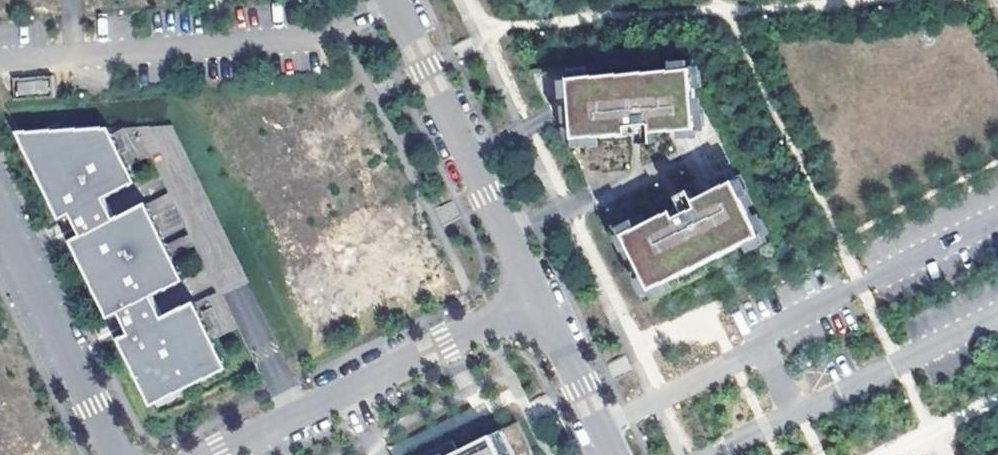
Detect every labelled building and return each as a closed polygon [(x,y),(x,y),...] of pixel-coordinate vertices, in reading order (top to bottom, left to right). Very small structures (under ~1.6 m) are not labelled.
[(575,138),(629,134),(629,125),(652,124),(652,132),(697,129),(693,68),(570,77),(575,138)] [(18,81),(19,95),(50,93),(49,79),(18,81)] [(629,125),(629,134),(652,132),(652,124),(629,125)] [(173,125),(111,128),(129,165),(151,154),(169,192),(147,202),(154,217),(176,206),(190,234),(168,245),(173,255),(195,244),(217,290),(195,301),(214,339),(237,327),(221,295),(250,281),(173,125)] [(111,128),(17,131),(60,220),(71,214),(76,224),(81,235),(70,240),(108,317),(119,313),(124,323),(129,333),(118,339),(151,406),(228,368),(214,339),(195,301),(163,316),(153,296),(185,280),(173,255),(168,245),(154,217),(147,202),(115,218),(105,197),(137,182),(129,165),(111,128)] [(674,209),(624,233),(651,289),(762,235),(735,180),(695,199),(699,207),(678,217),(674,209)] [(695,199),(674,209),(678,217),(699,207),(695,199)] [(449,454),(514,454),(530,447),(517,421),(449,454)]
